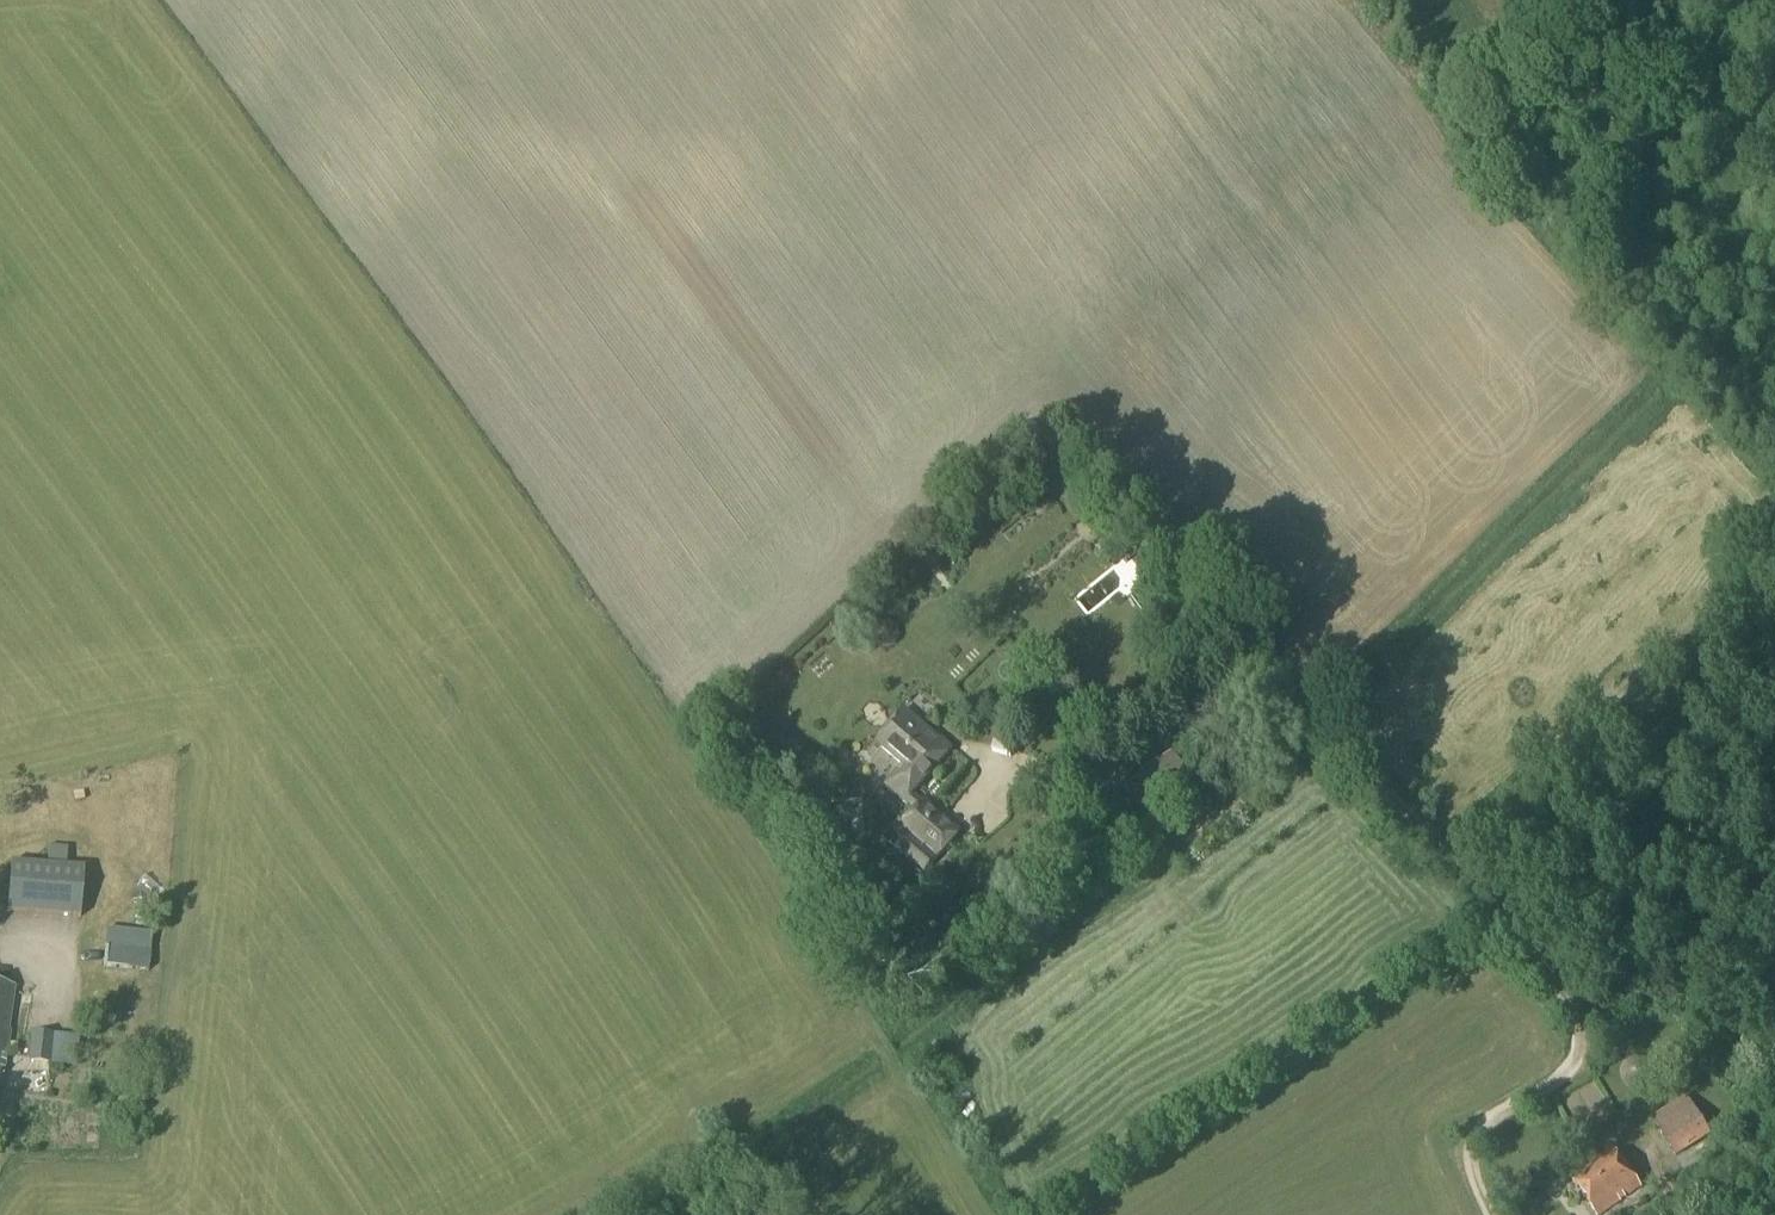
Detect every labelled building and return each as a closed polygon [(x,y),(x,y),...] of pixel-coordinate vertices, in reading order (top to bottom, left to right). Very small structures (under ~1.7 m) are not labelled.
[(1172,630),(1173,644),(1189,643),(1188,629),(1172,630)] [(1174,661),(1174,675),(1190,675),(1189,660),(1174,661)] [(922,803),(913,795),(951,749),(903,709),(874,743),(901,766),(884,786),(914,811),(888,842),(924,872),(959,830),(923,801),(922,803)] [(1148,823),(1197,784),(1173,755),(1125,794),(1148,823)] [(65,866),(66,849),(48,848),(47,865),(23,863),(23,856),(12,856),(12,863),(10,862),(6,912),(80,918),(83,868),(65,866)] [(147,971),(151,934),(105,930),(102,967),(147,971)] [(6,1056),(10,1028),(8,1028),(14,985),(0,983),(0,1055),(6,1056)] [(74,1066),(78,1039),(31,1033),(27,1063),(32,1063),(31,1072),(46,1074),(47,1065),(49,1066),(49,1063),(74,1066)] [(1676,1158),(1710,1136),(1686,1097),(1651,1119),(1676,1158)] [(1641,1187),(1612,1147),(1569,1177),(1596,1214),(1601,1214),(1641,1187)]
